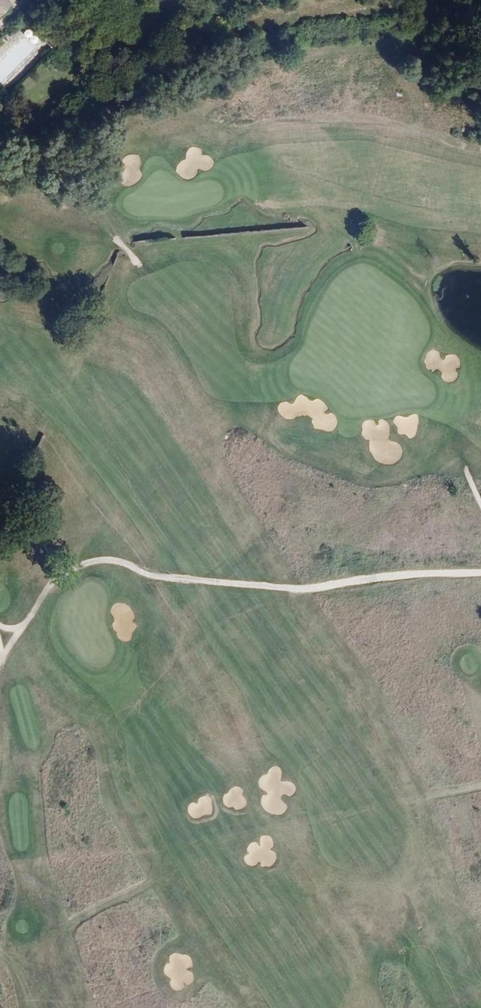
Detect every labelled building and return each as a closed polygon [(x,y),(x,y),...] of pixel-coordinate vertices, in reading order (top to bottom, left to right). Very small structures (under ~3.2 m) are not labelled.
[(7,0),(0,0),(0,27),(17,10),(7,0)]
